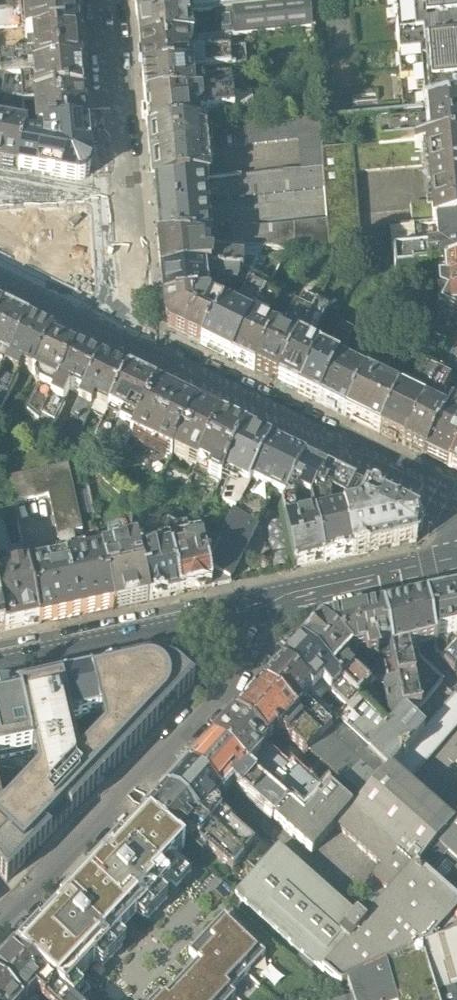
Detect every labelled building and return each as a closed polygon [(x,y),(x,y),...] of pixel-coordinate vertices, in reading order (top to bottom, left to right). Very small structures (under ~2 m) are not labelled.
[(137,14),(184,9),(183,0),(136,0),(137,14)] [(184,9),(191,9),(214,7),(279,1),(278,0),(183,0),(184,9)] [(214,7),(216,32),(311,23),(309,0),(289,0),(279,1),(214,7)] [(456,104),(456,0),(403,0),(410,109),(456,104)] [(34,33),(77,29),(76,15),(75,1),(23,5),(0,7),(0,23),(25,22),(25,34),(34,33)] [(184,9),(137,14),(139,38),(139,40),(194,35),(191,9),(184,9)] [(20,68),(80,64),(79,57),(77,29),(34,33),(35,58),(28,58),(28,52),(0,54),(0,70),(2,70),(20,68)] [(194,35),(139,40),(142,69),(143,73),(202,67),(244,62),(242,47),(218,49),(216,32),(194,35)] [(22,95),(37,95),(83,94),(81,70),(80,64),(20,68),(22,95)] [(202,67),(143,73),(144,96),(145,99),(234,91),(233,80),(204,81),(202,67)] [(234,91),(145,99),(145,103),(147,130),(196,126),(194,108),(200,106),(201,112),(236,110),(234,91)] [(83,101),(83,94),(37,95),(37,126),(46,126),(85,126),(83,101)] [(404,110),(408,123),(378,127),(378,145),(417,141),(456,137),(456,104),(410,109),(404,110)] [(319,119),(318,115),(232,123),(236,147),(297,142),(301,168),(322,166),(321,150),(319,119)] [(18,167),(23,138),(25,126),(0,120),(0,164),(18,167)] [(196,126),(147,130),(150,156),(153,183),(206,178),(210,177),(203,125),(196,126)] [(85,126),(46,126),(46,140),(23,138),(18,167),(49,173),(79,178),(82,178),(84,177),(86,176),(88,173),(89,171),(90,168),(85,126)] [(417,141),(417,150),(426,149),(432,201),(438,225),(456,223),(456,137),(417,141)] [(417,141),(378,145),(321,150),(322,166),(324,190),(329,222),(331,260),(339,262),(347,264),(346,234),(438,225),(432,201),(361,209),(356,172),(418,167),(417,150),(417,141)] [(301,168),(210,177),(206,178),(208,199),(324,190),(322,166),(301,168)] [(206,178),(153,183),(156,211),(160,240),(203,243),(212,243),(211,226),(208,199),(206,178)] [(211,226),(212,243),(266,247),(288,249),(314,255),(331,260),(329,222),(211,226)] [(396,254),(398,272),(443,267),(456,266),(456,223),(438,225),(441,250),(396,254)] [(346,234),(347,264),(362,269),(384,273),(398,272),(396,254),(441,250),(438,225),(346,234)] [(203,243),(160,240),(161,258),(162,265),(163,270),(213,269),(242,274),(252,276),(260,258),(214,256),(213,260),(205,261),(203,243)] [(442,311),(456,319),(456,266),(443,267),(445,283),(440,282),(440,294),(449,297),(442,311)] [(165,301),(211,296),(209,284),(238,286),(242,274),(213,269),(163,270),(163,277),(164,288),(165,301)] [(226,305),(201,343),(229,356),(234,359),(266,294),(252,288),(238,313),(226,305)] [(266,294),(234,359),(238,361),(258,371),(277,332),(266,328),(281,302),(266,294)] [(211,296),(165,301),(166,305),(167,318),(169,322),(172,328),(201,343),(226,305),(211,296)] [(312,316),(279,382),(282,383),(297,390),(300,392),(320,353),(306,346),(309,342),(317,338),(331,312),(318,304),(312,316)] [(0,311),(0,382),(31,321),(28,319),(2,307),(0,311)] [(277,332),(258,371),(276,380),(279,382),(312,316),(298,309),(287,329),(286,337),(277,332)] [(0,382),(0,410),(2,411),(23,370),(33,374),(54,333),(34,322),(31,321),(0,382)] [(440,377),(452,383),(456,386),(456,340),(433,328),(423,348),(447,362),(440,377)] [(320,353),(300,392),(317,400),(320,402),(339,365),(353,336),(341,329),(330,348),(331,358),(320,353)] [(75,343),(54,333),(33,374),(38,388),(28,412),(41,422),(77,344),(75,343)] [(339,365),(320,402),(342,413),(346,415),(379,348),(366,342),(357,359),(359,368),(357,373),(339,365)] [(80,345),(77,344),(41,422),(34,437),(48,443),(72,391),(84,397),(103,357),(80,345)] [(398,357),(379,348),(346,415),(350,417),(380,432),(400,393),(378,381),(382,374),(387,377),(398,357)] [(107,409),(128,369),(105,358),(103,357),(84,397),(81,402),(93,408),(96,402),(107,409)] [(132,433),(157,384),(155,383),(133,372),(128,369),(107,409),(123,417),(111,440),(125,447),(132,433)] [(400,393),(380,432),(401,443),(406,445),(440,377),(425,371),(416,392),(420,394),(417,400),(400,393)] [(440,377),(406,445),(410,447),(427,456),(447,415),(434,410),(437,403),(441,404),(452,383),(440,377)] [(132,433),(173,454),(198,407),(177,395),(157,384),(132,433)] [(427,456),(444,464),(450,467),(456,453),(456,396),(447,415),(427,456)] [(93,408),(81,402),(67,428),(79,435),(93,408)] [(173,454),(200,467),(223,419),(201,408),(198,407),(173,454)] [(223,419),(200,467),(223,480),(227,473),(247,432),(227,421),(223,419)] [(227,473),(247,483),(267,441),(255,436),(247,432),(227,473)] [(267,441),(247,483),(274,496),(288,502),(306,461),(272,444),(267,441)] [(287,527),(317,521),(313,502),(327,471),(316,466),(306,461),(288,502),(284,511),(287,527)] [(70,468),(8,481),(13,507),(53,499),(61,536),(74,533),(83,532),(70,468)] [(313,502),(317,521),(346,515),(348,504),(356,486),(327,471),(313,502)] [(215,499),(237,509),(261,521),(274,496),(247,483),(227,473),(223,480),(215,499)] [(367,492),(356,486),(348,504),(346,515),(360,512),(367,492)] [(378,497),(367,492),(360,512),(346,515),(354,553),(376,549),(404,542),(417,539),(419,530),(421,519),(398,507),(378,497)] [(261,521),(237,509),(219,548),(210,568),(213,585),(219,584),(232,580),(261,521)] [(354,553),(346,515),(317,521),(324,560),(329,559),(354,553)] [(317,521),(287,527),(295,566),(298,566),(324,560),(317,521)] [(188,590),(213,585),(210,568),(219,548),(204,541),(203,534),(189,536),(187,526),(169,529),(171,543),(181,592),(188,590)] [(74,533),(61,536),(66,559),(79,556),(74,533)] [(111,550),(102,552),(113,607),(120,606),(150,598),(138,544),(137,541),(119,545),(117,537),(108,539),(111,550)] [(160,539),(138,544),(150,598),(177,592),(181,592),(171,543),(161,545),(160,539)] [(79,556),(66,559),(29,567),(41,623),(97,611),(113,607),(102,552),(79,556)] [(29,567),(0,574),(0,632),(1,632),(41,623),(29,567)] [(426,601),(434,643),(435,648),(443,656),(456,640),(456,594),(453,595),(439,599),(426,601)] [(419,602),(389,609),(383,610),(404,707),(420,705),(416,678),(414,678),(409,649),(418,646),(428,644),(434,643),(426,601),(419,602)] [(339,620),(321,623),(352,651),(353,653),(365,650),(366,657),(378,655),(380,662),(384,664),(387,679),(384,685),(392,721),(404,707),(383,610),(368,613),(351,617),(339,620)] [(352,651),(321,623),(307,640),(301,645),(358,697),(359,698),(370,686),(342,661),(352,651)] [(443,656),(454,668),(456,665),(456,640),(443,656)] [(358,697),(301,645),(297,650),(288,659),(282,665),(309,690),(313,694),(321,685),(346,709),(358,697)] [(443,677),(420,654),(418,646),(409,649),(414,678),(416,678),(420,705),(443,677)] [(76,811),(194,684),(187,676),(175,667),(163,662),(149,661),(90,674),(59,681),(42,685),(18,690),(0,694),(0,762),(32,755),(34,761),(37,778),(2,816),(0,806),(0,878),(6,886),(76,811)] [(309,690),(282,665),(277,671),(268,681),(263,687),(320,738),(331,727),(302,698),(309,690)] [(320,738),(263,687),(257,693),(235,716),(266,745),(274,735),(277,738),(281,734),(288,740),(291,741),(305,754),(309,749),(320,738)] [(390,765),(407,779),(456,722),(456,692),(455,690),(423,726),(390,765)] [(370,747),(389,726),(359,698),(358,697),(346,709),(338,718),(339,719),(370,747)] [(415,718),(404,707),(392,721),(389,726),(370,747),(390,765),(423,726),(415,718)] [(266,745),(235,716),(216,737),(213,740),(287,804),(304,819),(323,797),(301,777),(297,782),(267,755),(264,758),(258,754),(266,745)] [(352,808),(390,765),(370,747),(339,719),(331,727),(320,738),(309,749),(340,776),(329,788),(352,808)] [(287,804),(213,740),(206,747),(187,768),(221,796),(232,783),(238,788),(239,788),(274,819),(287,804)] [(407,779),(390,765),(352,808),(416,864),(454,819),(438,806),(407,779)] [(221,796),(187,768),(169,788),(166,791),(243,858),(254,846),(229,824),(231,822),(220,812),(220,808),(214,803),(221,796)] [(438,806),(454,819),(456,815),(456,783),(438,806)] [(416,864),(352,808),(329,788),(323,797),(304,819),(287,804),(274,819),(311,852),(335,825),(383,867),(374,877),(391,891),(363,923),(314,979),(329,992),(348,982),(435,941),(456,934),(456,900),(416,864)] [(243,858),(166,791),(160,797),(144,814),(178,844),(185,836),(189,841),(196,843),(205,851),(207,849),(231,871),(243,858)] [(14,953),(67,999),(82,999),(90,991),(78,981),(95,962),(102,969),(122,948),(114,941),(140,914),(147,922),(167,900),(160,893),(170,882),(176,888),(191,873),(176,858),(184,849),(178,844),(144,814),(14,953)] [(454,819),(416,864),(456,900),(456,815),(454,819)] [(277,848),(228,904),(314,979),(363,923),(277,848)] [(224,916),(206,935),(247,974),(265,955),(224,916)] [(231,991),(247,974),(206,935),(188,954),(197,962),(231,991)] [(425,954),(438,999),(456,999),(456,997),(454,988),(456,987),(456,941),(425,954)] [(12,999),(30,999),(35,995),(41,999),(67,999),(14,953),(0,969),(0,988),(12,999)] [(425,954),(386,970),(396,999),(438,999),(425,954)] [(197,962),(181,980),(202,999),(231,999),(235,996),(231,991),(197,962)] [(354,997),(355,999),(396,999),(386,970),(350,985),(354,997)] [(164,998),(166,999),(202,999),(181,980),(164,998)] [(0,988),(0,999),(12,999),(0,988)]
